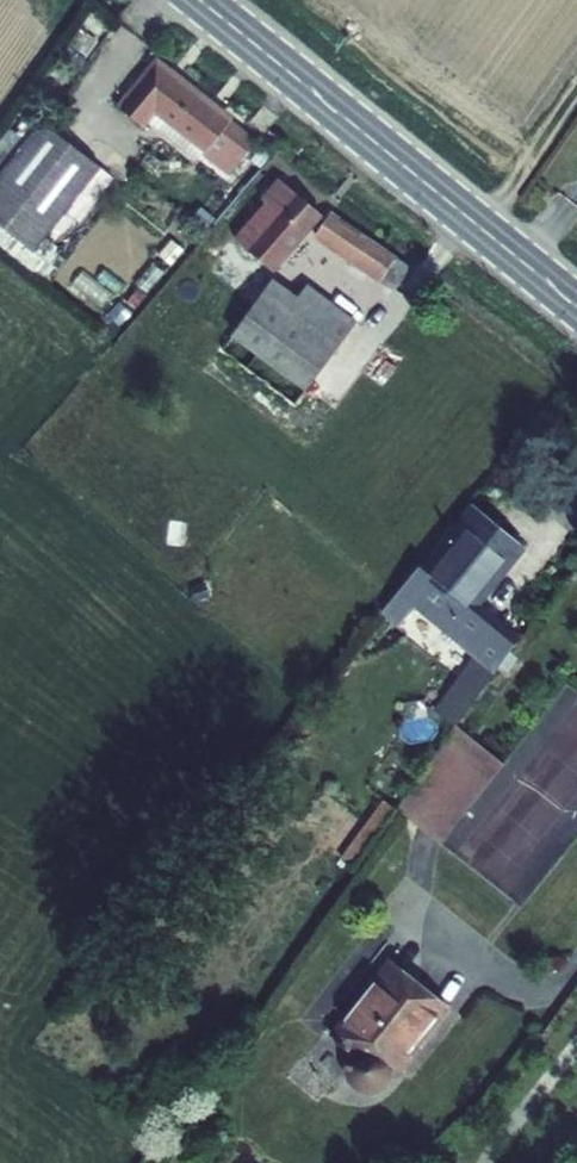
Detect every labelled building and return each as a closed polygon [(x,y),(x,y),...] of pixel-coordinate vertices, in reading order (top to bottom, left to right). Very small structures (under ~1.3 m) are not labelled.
[(248,146),(156,66),(119,110),(141,129),(151,118),(227,175),(248,146)] [(41,124),(0,175),(0,230),(33,256),(100,171),(41,124)] [(271,272),(317,213),(278,180),(261,202),(231,240),(246,253),(271,272)] [(356,272),(324,319),(354,341),(403,271),(329,218),(315,238),(356,272)] [(275,284),(234,337),(307,394),(350,338),(324,319),(275,284)] [(445,546),(436,539),(414,567),(435,584),(466,609),(510,645),(536,609),(497,579),(532,533),(485,495),(445,546)] [(435,584),(414,567),(394,593),(415,609),(435,584)] [(463,613),(509,647),(510,645),(466,609),(463,613)] [(545,616),(536,609),(510,645),(509,647),(515,651),(545,616)] [(524,736),(474,702),(468,708),(413,786),(464,821),(524,736)] [(423,1062),(477,990),(418,946),(361,1022),(379,1036),(380,1050),(381,1057),(388,1064),(405,1064),(409,1060),(423,1062)]
